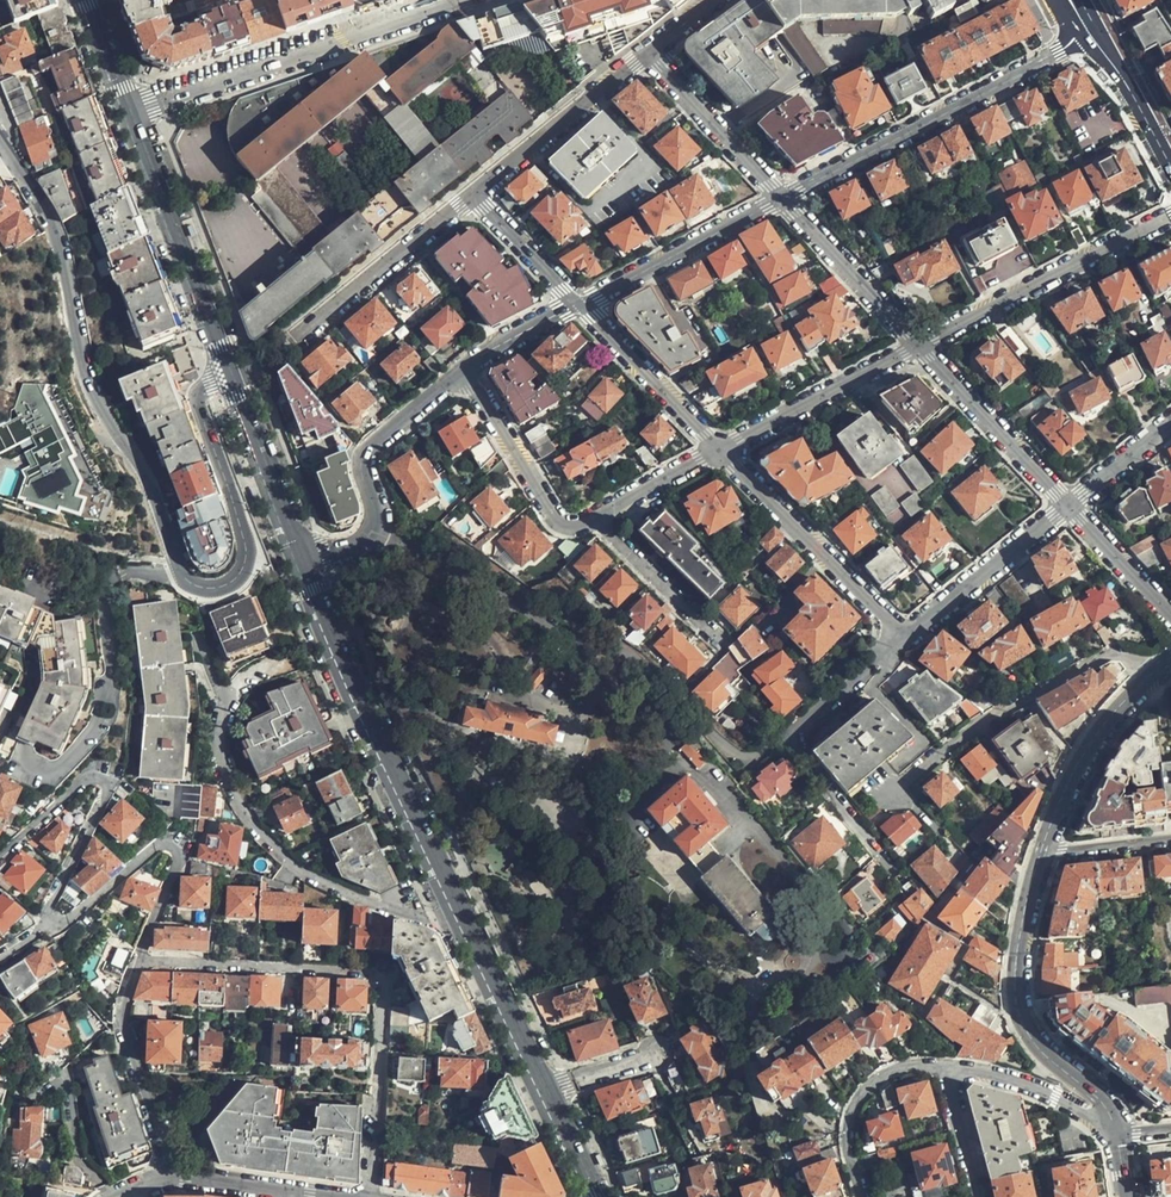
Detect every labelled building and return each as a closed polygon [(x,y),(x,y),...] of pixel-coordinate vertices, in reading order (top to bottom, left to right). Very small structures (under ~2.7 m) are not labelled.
[(13,24),(36,15),(56,8),(53,0),(4,0),(13,24)] [(177,0),(117,0),(130,34),(167,22),(169,22),(164,10),(152,14),(150,9),(177,0)] [(181,0),(177,0),(150,9),(152,14),(164,10),(169,22),(186,16),(181,0)] [(186,16),(196,12),(233,0),(181,0),(186,16)] [(196,12),(199,20),(201,20),(200,17),(235,5),(234,0),(233,0),(196,12)] [(286,33),(278,8),(275,0),(251,0),(235,5),(250,45),(268,39),(286,33)] [(278,8),(286,33),(320,22),(354,10),(350,0),(300,0),(278,8)] [(354,10),(384,0),(350,0),(354,10)] [(551,3),(523,13),(539,33),(543,37),(561,31),(562,34),(586,25),(585,23),(613,13),(613,15),(620,13),(613,4),(620,0),(561,0),(551,3)] [(639,4),(636,0),(620,0),(613,4),(620,13),(638,7),(637,5),(639,4)] [(665,1),(664,0),(650,0),(639,4),(645,11),(648,10),(647,7),(665,1)] [(671,11),(685,0),(664,0),(665,1),(671,11)] [(777,28),(758,0),(749,0),(692,44),(690,58),(737,109),(762,90),(771,81),(744,52),(777,28)] [(777,28),(788,44),(812,78),(825,69),(798,27),(798,18),(823,17),(823,34),(886,32),(894,28),(897,16),(902,13),(906,11),(900,0),(758,0),(777,28)] [(906,11),(908,16),(918,10),(914,1),(916,0),(900,0),(906,11)] [(921,1),(924,2),(932,19),(951,8),(947,0),(922,0),(921,1)] [(969,3),(955,10),(961,23),(976,15),(973,8),(989,0),(968,0),(969,3)] [(1124,17),(1152,2),(1151,0),(1114,0),(1124,17)] [(652,21),(663,17),(671,11),(665,1),(647,7),(648,10),(645,11),(652,21)] [(1025,39),(1035,33),(1019,2),(985,19),(1002,51),(1025,39)] [(645,11),(639,4),(637,5),(638,7),(620,13),(622,16),(623,18),(645,11)] [(250,45),(235,5),(200,17),(201,20),(199,20),(201,25),(212,58),(231,52),(250,45)] [(334,236),(318,250),(319,251),(304,263),(239,314),(250,340),(254,342),(263,335),(261,333),(322,284),(324,286),(368,251),(371,254),(381,246),(377,241),(379,233),(382,225),(400,211),(407,210),(415,210),(419,215),(430,208),(426,202),(477,162),(481,166),(491,158),(483,148),(484,144),(495,135),(500,136),(507,145),(517,136),(514,133),(531,119),(465,37),(475,32),(483,52),(521,38),(539,33),(523,13),(517,5),(460,25),(435,44),(410,64),(404,69),(388,49),(365,57),(359,62),(357,60),(239,100),(234,107),(232,112),(229,121),(228,134),(229,142),(233,152),(237,160),(255,182),(276,166),(365,95),(422,166),(389,191),(386,189),(362,209),(364,212),(334,236)] [(72,51),(56,8),(36,15),(53,59),(72,51)] [(1156,10),(1142,19),(1145,23),(1133,30),(1145,52),(1157,45),(1165,59),(1170,57),(1170,35),(1156,10)] [(628,26),(611,35),(624,31),(638,26),(652,21),(645,11),(623,18),(628,26)] [(186,16),(169,22),(167,22),(172,35),(201,25),(199,20),(196,12),(186,16)] [(561,31),(543,37),(547,42),(563,36),(564,39),(588,31),(587,28),(622,16),(620,13),(613,15),(613,13),(585,23),(586,25),(562,34),(561,31)] [(547,42),(556,54),(611,35),(628,26),(623,18),(622,16),(587,28),(588,31),(564,39),(563,36),(547,42)] [(986,59),(1002,51),(985,19),(953,35),(970,67),(986,59)] [(638,26),(641,35),(655,24),(652,21),(638,26)] [(168,73),(212,58),(201,25),(172,35),(167,22),(130,34),(141,62),(154,67),(168,73)] [(460,25),(428,35),(435,44),(460,25)] [(624,31),(627,46),(641,35),(638,26),(624,31)] [(7,75),(21,70),(17,59),(32,53),(23,31),(4,38),(5,41),(7,45),(0,48),(0,57),(7,75)] [(948,78),(970,67),(953,35),(953,34),(919,51),(926,65),(936,84),(948,78)] [(915,56),(908,43),(900,48),(907,60),(915,56)] [(395,47),(388,49),(404,69),(410,64),(395,47)] [(50,98),(56,113),(61,111),(91,99),(82,74),(72,51),(53,59),(30,67),(33,74),(54,67),(63,92),(50,98)] [(1155,73),(1170,102),(1170,64),(1155,73)] [(911,98),(924,90),(911,66),(888,78),(884,81),(897,105),(911,98)] [(887,109),(877,88),(872,91),(868,84),(873,81),(866,68),(854,74),(830,86),(835,95),(833,102),(836,106),(842,106),(844,109),(842,113),(850,129),(868,120),(887,109)] [(1086,85),(1080,74),(1071,78),(1069,75),(1067,75),(1059,79),(1060,82),(1051,87),(1065,114),(1093,99),(1086,85)] [(1,81),(17,126),(41,117),(44,116),(33,90),(28,76),(18,79),(16,75),(1,81)] [(635,85),(613,103),(642,134),(654,124),(660,131),(671,122),(666,115),(664,117),(650,102),(635,85)] [(44,116),(48,114),(38,89),(33,90),(44,116)] [(1044,112),(1040,104),(1044,102),(1041,96),(1037,98),(1034,93),(1025,97),(1025,96),(1015,101),(1028,126),(1038,121),(1036,116),(1044,112)] [(814,155),(839,142),(819,114),(815,114),(810,117),(795,97),(769,117),(756,129),(792,168),(814,155)] [(95,204),(125,187),(115,162),(98,117),(91,99),(61,111),(95,204)] [(1007,103),(999,108),(1006,123),(1015,118),(1007,103)] [(1008,134),(995,109),(986,114),(972,122),(980,136),(982,135),(988,145),(1008,134)] [(586,193),(633,150),(603,116),(585,132),(576,141),(557,159),(548,166),(560,178),(579,200),(586,193)] [(41,117),(17,126),(32,165),(34,165),(46,161),(56,157),(41,117)] [(671,122),(660,131),(654,136),(661,143),(677,127),(671,122)] [(970,154),(958,130),(942,138),(918,150),(931,174),(942,168),(970,154)] [(688,143),(678,132),(673,136),(657,152),(677,173),(698,153),(688,143)] [(1138,183),(1122,153),(1118,155),(1116,156),(1113,151),(1093,162),(1096,167),(1085,172),(1095,192),(1102,202),(1138,183)] [(1083,160),(1080,154),(1074,158),(1077,165),(1084,162),(1083,160)] [(717,169),(711,159),(695,170),(701,179),(717,169)] [(46,161),(34,165),(35,171),(48,166),(46,161)] [(919,178),(912,163),(906,165),(913,181),(919,178)] [(1035,185),(1024,163),(1014,168),(1000,175),(1011,197),(1035,185)] [(905,188),(892,165),(884,170),(883,169),(875,173),(875,174),(868,178),(880,201),(905,188)] [(276,166),(255,182),(260,189),(266,185),(318,250),(334,236),(276,166)] [(517,181),(504,192),(510,198),(515,204),(523,204),(535,193),(541,188),(539,186),(546,180),(534,167),(517,181)] [(61,222),(76,215),(59,171),(37,181),(48,199),(55,210),(61,222)] [(1094,210),(1099,207),(1092,193),(1088,195),(1077,174),(1054,185),(1070,217),(1082,211),(1080,207),(1087,203),(1090,208),(1092,207),(1094,210)] [(712,203),(695,177),(687,182),(670,192),(687,219),(700,210),(712,203)] [(0,188),(0,222),(18,210),(10,196),(19,190),(14,180),(4,186),(0,188)] [(866,207),(860,195),(859,196),(853,184),(831,196),(843,219),(866,207)] [(249,198),(304,263),(319,251),(318,250),(266,185),(260,189),(249,198)] [(1009,199),(1001,186),(993,191),(1000,204),(1009,199)] [(95,204),(91,207),(99,228),(97,229),(99,235),(101,235),(109,255),(145,239),(134,210),(125,187),(95,204)] [(1059,223),(1044,195),(1036,199),(1034,197),(1027,201),(1028,203),(1022,207),(1018,199),(1007,204),(1017,223),(1026,240),(1059,223)] [(681,222),(673,209),(668,202),(665,198),(664,197),(640,212),(656,237),(669,229),(681,222)] [(548,230),(560,243),(574,230),(577,232),(583,226),(575,218),(577,216),(573,210),(571,209),(568,211),(555,198),(549,203),(547,202),(534,216),(548,230)] [(1004,218),(1009,216),(1002,203),(1000,204),(997,206),(1004,218)] [(19,211),(0,224),(0,240),(4,247),(12,242),(15,246),(33,234),(19,211)] [(637,245),(651,237),(640,223),(636,226),(630,218),(605,234),(612,242),(614,241),(624,253),(637,245)] [(1016,246),(1002,220),(986,229),(964,241),(978,267),(1016,246)] [(765,225),(739,238),(750,254),(755,263),(782,250),(772,235),(765,225)] [(1077,248),(1085,244),(1079,231),(1070,234),(1077,248)] [(943,247),(953,242),(948,232),(938,237),(941,243),(943,247)] [(527,299),(525,294),(523,295),(510,272),(505,274),(491,259),(467,233),(435,259),(488,327),(530,305),(529,303),(527,299)] [(167,341),(171,352),(186,346),(179,327),(154,263),(145,239),(109,255),(105,257),(111,271),(116,269),(117,272),(109,276),(111,284),(116,283),(142,351),(167,341)] [(743,255),(735,243),(719,253),(707,261),(713,271),(719,281),(720,282),(742,269),(737,259),(743,255)] [(943,247),(941,243),(938,245),(939,247),(931,251),(932,253),(916,261),(913,256),(894,266),(905,286),(918,279),(922,288),(955,270),(943,247)] [(553,258),(559,265),(562,263),(570,271),(574,269),(577,267),(580,270),(584,268),(587,272),(596,276),(602,272),(586,248),(573,256),(568,249),(553,258)] [(782,250),(755,263),(767,283),(792,271),(792,269),(793,267),(787,259),(782,250)] [(1137,268),(1154,299),(1163,294),(1163,292),(1170,288),(1170,251),(1137,268)] [(701,264),(699,261),(689,268),(668,279),(682,302),(686,300),(692,297),(695,302),(707,295),(705,290),(716,283),(719,281),(713,271),(707,261),(701,264)] [(423,291),(430,284),(420,271),(397,290),(397,295),(401,301),(398,304),(407,314),(418,305),(421,307),(430,300),(423,291)] [(1138,298),(1125,273),(1112,279),(1099,286),(1112,311),(1138,298)] [(821,296),(841,285),(832,275),(815,285),(821,296)] [(802,286),(796,276),(786,281),(773,289),(783,307),(806,295),(802,286)] [(841,285),(821,296),(824,303),(808,313),(827,344),(854,327),(845,313),(842,315),(838,308),(833,300),(847,291),(841,285)] [(719,361),(699,328),(679,339),(650,288),(619,306),(618,319),(643,345),(670,374),(678,370),(695,360),(702,371),(719,361)] [(1078,296),(1068,301),(1082,327),(1101,318),(1087,291),(1078,296)] [(396,323),(375,299),(344,324),(345,326),(360,345),(364,349),(396,323)] [(1082,327),(1068,301),(1060,305),(1051,309),(1068,334),(1082,327)] [(1153,308),(1157,315),(1164,327),(1170,322),(1170,306),(1168,301),(1153,308)] [(801,307),(798,308),(806,321),(792,329),(807,353),(813,350),(818,347),(817,345),(823,343),(809,321),(801,307)] [(459,329),(460,324),(453,316),(452,317),(446,311),(441,315),(424,331),(438,348),(448,340),(447,339),(453,333),(459,329)] [(1149,338),(1165,329),(1164,327),(1157,315),(1148,320),(1151,326),(1145,330),(1149,338)] [(783,333),(788,330),(780,318),(776,320),(783,333)] [(360,345),(345,326),(338,332),(352,351),(360,345)] [(585,344),(568,327),(554,341),(552,342),(549,342),(524,366),(535,378),(544,388),(546,389),(586,349),(583,346),(585,344)] [(1008,329),(1000,336),(1017,356),(1024,350),(1008,329)] [(798,358),(785,335),(762,348),(766,355),(775,371),(786,365),(798,358)] [(1161,335),(1140,347),(1153,372),(1162,367),(1165,368),(1170,364),(1170,353),(1161,335)] [(349,362),(345,357),(331,339),(321,348),(317,348),(310,353),(310,357),(301,364),(311,377),(309,379),(315,387),(349,362)] [(991,378),(1012,360),(998,343),(991,349),(988,345),(981,351),(981,353),(983,355),(976,361),(991,378)] [(186,346),(171,352),(179,373),(166,379),(161,367),(119,384),(126,403),(131,401),(132,405),(136,414),(140,414),(145,428),(180,414),(190,411),(184,397),(176,394),(173,385),(184,381),(182,374),(194,368),(186,346)] [(418,364),(419,362),(411,352),(409,353),(403,347),(400,350),(381,367),(396,384),(407,375),(407,374),(412,370),(418,364)] [(738,392),(764,377),(758,365),(760,364),(754,354),(752,355),(750,351),(744,355),(726,364),(707,375),(712,385),(711,385),(711,386),(710,386),(709,387),(709,388),(709,389),(709,390),(709,391),(710,391),(694,401),(704,412),(738,392)] [(1095,353),(1080,363),(1083,367),(1087,373),(1098,368),(1102,367),(1095,353)] [(832,374),(840,371),(831,356),(825,360),(832,374)] [(1142,377),(1130,357),(1103,369),(1107,375),(1109,374),(1117,390),(1130,384),(1134,385),(1140,382),(1142,377)] [(524,366),(518,360),(491,374),(491,379),(519,427),(559,404),(546,389),(544,388),(533,395),(525,385),(535,378),(524,366)] [(287,368),(278,375),(297,426),(312,466),(344,454),(350,445),(287,368)] [(1107,395),(1111,393),(1098,368),(1087,373),(1085,375),(1090,385),(1070,394),(1079,413),(1109,399),(1107,395)] [(692,376),(679,384),(689,394),(698,386),(692,376)] [(606,412),(621,396),(606,382),(589,399),(591,401),(587,404),(598,413),(602,409),(606,412)] [(937,410),(912,384),(881,400),(891,411),(912,433),(937,410)] [(50,386),(25,385),(16,407),(10,410),(10,417),(0,422),(0,449),(29,435),(35,446),(22,452),(29,467),(21,471),(24,476),(18,496),(25,498),(24,501),(60,513),(61,510),(88,519),(101,520),(108,521),(117,493),(108,490),(62,397),(56,400),(52,393),(54,386),(50,386)] [(365,413),(372,407),(356,388),(334,407),(351,427),(355,429),(357,429),(359,428),(361,425),(362,421),(359,418),(365,413)] [(1018,412),(1023,420),(1035,411),(1030,403),(1018,412)] [(1079,436),(1060,412),(1051,420),(1042,410),(1032,418),(1030,421),(1037,429),(1038,428),(1061,453),(1079,436)] [(180,414),(145,428),(149,440),(154,438),(169,478),(199,466),(189,440),(180,414)] [(468,448),(480,440),(465,416),(438,433),(453,459),(468,448)] [(668,430),(655,417),(637,434),(652,446),(668,430)] [(897,452),(887,437),(884,440),(879,434),(866,418),(838,441),(847,454),(866,477),(874,471),(897,452)] [(94,450),(104,443),(92,423),(82,430),(94,450)] [(939,473),(970,445),(950,425),(921,453),(939,473)] [(546,436),(540,427),(525,437),(530,446),(546,436)] [(612,430),(585,446),(596,465),(609,458),(608,457),(624,446),(618,435),(616,436),(612,430)] [(480,440),(468,448),(481,469),(496,454),(487,436),(480,440)] [(843,473),(837,465),(840,463),(833,455),(815,464),(810,460),(800,442),(760,464),(760,467),(793,500),(799,503),(802,504),(805,504),(808,503),(851,478),(845,471),(843,473)] [(102,462),(112,456),(104,443),(94,450),(102,462)] [(535,452),(537,455),(552,446),(550,443),(535,452)] [(552,446),(537,455),(540,462),(555,453),(552,446)] [(580,476),(597,466),(596,465),(585,446),(552,464),(557,473),(561,471),(570,484),(572,485),(576,485),(582,481),(580,476)] [(657,463),(641,447),(635,452),(647,469),(657,463)] [(344,454),(312,466),(323,497),(335,526),(357,517),(357,508),(347,479),(346,472),(345,459),(344,454)] [(930,480),(911,455),(899,465),(916,489),(930,480)] [(391,468),(388,471),(414,510),(435,497),(428,486),(416,467),(409,456),(397,464),(391,468)] [(387,463),(391,468),(397,464),(394,459),(387,463)] [(505,469),(500,461),(497,464),(485,477),(490,482),(505,469)] [(416,467),(428,486),(435,481),(423,463),(416,467)] [(205,481),(199,466),(169,478),(181,509),(211,497),(205,481)] [(998,489),(981,466),(974,471),(973,470),(968,474),(971,477),(953,492),(962,505),(975,521),(992,508),(990,504),(994,500),(997,500),(998,497),(998,495),(995,492),(998,489)] [(1165,469),(1159,472),(1153,474),(1155,478),(1145,483),(1159,510),(1168,505),(1166,502),(1170,500),(1170,481),(1165,469)] [(739,514),(734,504),(734,500),(729,491),(726,490),(722,492),(719,487),(712,486),(689,499),(691,503),(686,506),(695,523),(701,521),(709,534),(737,518),(736,516),(739,514)] [(898,505),(884,486),(872,495),(885,515),(898,505)] [(504,512),(484,490),(477,496),(468,505),(488,527),(504,512)] [(1153,515),(1144,493),(1136,491),(1130,495),(1128,493),(1121,498),(1124,501),(1115,509),(1128,524),(1141,517),(1143,520),(1153,515)] [(922,505),(914,493),(902,502),(910,515),(922,505)] [(211,497),(181,509),(174,512),(168,514),(171,523),(185,562),(187,567),(194,574),(201,578),(208,579),(214,579),(219,577),(225,573),(229,569),(233,563),(235,557),(235,548),(233,542),(220,507),(216,508),(211,497)] [(873,536),(862,520),(867,515),(861,508),(833,529),(837,536),(850,553),(873,536)] [(692,544),(662,514),(651,525),(648,522),(637,532),(706,602),(722,587),(686,549),(692,544)] [(905,554),(915,568),(931,554),(933,556),(940,549),(939,548),(949,540),(929,514),(900,536),(910,550),(905,554)] [(548,547),(523,520),(497,542),(519,567),(529,558),(532,561),(548,547)] [(766,549),(779,537),(773,531),(760,544),(766,549)] [(1153,537),(1130,550),(1138,558),(1155,548),(1158,546),(1153,537)] [(1162,548),(1170,564),(1170,543),(1162,548)] [(1072,571),(1056,544),(1043,550),(1043,553),(1043,554),(1033,559),(1037,567),(1035,569),(1046,586),(1072,571)] [(906,570),(907,568),(890,546),(883,550),(881,547),(875,553),(877,556),(863,568),(874,582),(876,582),(880,587),(894,575),(896,576),(899,576),(906,570)] [(801,564),(784,547),(767,565),(783,582),(801,564)] [(1138,558),(1150,570),(1161,563),(1155,548),(1138,558)] [(591,582),(607,563),(593,549),(575,568),(591,582)] [(615,607),(633,588),(619,574),(600,593),(615,607)] [(1037,610),(1013,576),(1000,586),(1008,598),(1025,620),(1037,610)] [(854,620),(841,607),(840,608),(835,602),(838,599),(822,583),(818,587),(812,580),(795,596),(807,608),(800,615),(802,616),(785,633),(813,662),(854,620)] [(122,609),(134,608),(136,607),(145,590),(131,582),(121,598),(122,609)] [(1117,608),(1101,583),(1093,588),(1094,590),(1080,598),(1094,622),(1117,608)] [(23,728),(58,744),(59,745),(62,739),(64,740),(82,707),(79,705),(83,698),(87,680),(86,668),(89,667),(84,634),(80,634),(79,621),(55,624),(54,619),(33,609),(35,605),(16,596),(16,598),(0,591),(0,635),(26,647),(28,644),(40,650),(42,658),(46,676),(46,684),(36,704),(23,728)] [(737,631),(758,609),(739,591),(718,612),(737,631)] [(136,607),(134,608),(144,710),(136,771),(150,773),(150,776),(172,779),(179,703),(172,634),(189,632),(185,599),(145,603),(145,607),(136,607)] [(659,613),(644,599),(628,616),(643,630),(659,613)] [(211,616),(229,662),(267,646),(249,600),(211,616)] [(1042,647),(1086,623),(1076,606),(1073,607),(1069,601),(1048,612),(1030,622),(1035,632),(1034,633),(1042,647)] [(975,648),(1003,624),(987,603),(957,627),(965,637),(965,643),(969,649),(975,648)] [(751,628),(735,643),(738,647),(749,663),(766,651),(751,628)] [(1030,651),(1018,629),(978,655),(987,663),(991,662),(998,672),(1030,651)] [(197,709),(189,632),(172,634),(179,703),(172,779),(190,780),(197,709)] [(669,663),(686,646),(671,632),(654,648),(669,663)] [(945,681),(967,654),(940,634),(935,641),(933,640),(924,652),(925,653),(920,661),(945,681)] [(735,643),(727,651),(729,653),(710,670),(713,674),(693,695),(710,712),(731,691),(728,688),(740,676),(736,672),(749,663),(738,647),(735,643)] [(267,646),(229,662),(231,667),(269,652),(267,646)] [(702,663),(686,646),(669,663),(686,679),(702,663)] [(771,712),(779,721),(798,703),(780,680),(793,669),(777,650),(763,660),(765,665),(753,673),(766,688),(761,692),(775,708),(771,712)] [(1109,661),(1097,668),(1101,670),(1102,672),(1096,679),(1089,673),(1065,686),(1085,711),(1124,671),(1119,665),(1109,661)] [(528,693),(544,676),(543,672),(539,668),(536,668),(521,685),(528,693)] [(980,712),(965,700),(964,702),(961,704),(959,703),(958,700),(939,686),(935,682),(932,684),(924,674),(916,679),(914,677),(908,682),(909,684),(897,694),(904,702),(908,700),(926,723),(927,724),(931,728),(938,722),(936,719),(951,708),(952,709),(957,706),(959,706),(968,720),(980,712)] [(315,714),(302,682),(267,693),(273,710),(246,723),(244,732),(248,739),(244,741),(248,749),(244,751),(257,776),(328,743),(315,714)] [(1085,711),(1065,686),(1033,704),(1042,715),(1054,731),(1085,711)] [(873,703),(810,755),(842,793),(910,740),(873,703)] [(550,744),(554,727),(536,722),(537,714),(487,704),(485,713),(465,709),(462,724),(493,732),(493,736),(519,742),(520,737),(550,744)] [(1042,715),(1033,704),(1026,707),(1031,716),(1034,714),(1037,718),(1042,715)] [(1043,764),(1049,772),(1057,755),(1055,752),(1046,740),(1038,725),(1034,721),(1021,728),(1046,762),(1043,764)] [(1117,752),(1100,780),(1122,791),(1125,785),(1126,783),(1125,778),(1129,777),(1130,783),(1135,787),(1148,785),(1147,774),(1143,770),(1143,767),(1148,767),(1148,770),(1157,770),(1157,765),(1154,751),(1151,751),(1148,738),(1152,737),(1152,732),(1150,723),(1140,725),(1141,729),(1136,730),(1121,746),(1117,752)] [(1021,728),(1018,725),(991,744),(1019,781),(1043,764),(1046,762),(1021,728)] [(58,744),(23,728),(18,735),(18,737),(33,744),(35,741),(56,750),(58,744)] [(1152,732),(1152,737),(1154,751),(1157,765),(1170,764),(1170,730),(1152,732)] [(688,745),(686,742),(679,748),(697,768),(704,761),(697,752),(692,750),(698,745),(693,740),(688,745)] [(994,766),(977,747),(958,761),(966,772),(969,770),(977,779),(994,766)] [(770,796),(795,776),(780,759),(771,766),(770,765),(761,772),(762,774),(757,779),(760,782),(752,789),(761,801),(770,795),(770,796)] [(1170,811),(1170,764),(1157,765),(1157,770),(1161,794),(1163,812),(1170,811)] [(359,814),(339,772),(316,783),(336,826),(359,814)] [(725,824),(685,776),(646,811),(663,831),(686,858),(687,857),(701,875),(698,878),(747,935),(749,935),(754,941),(758,938),(761,939),(765,942),(769,942),(774,939),(777,934),(777,931),(774,925),(779,922),(773,915),(774,913),(724,857),(721,859),(707,842),(725,824)] [(938,809),(960,791),(953,782),(947,786),(939,776),(922,790),(938,809)] [(132,787),(122,778),(114,789),(123,796),(132,787)] [(18,788),(0,779),(0,816),(4,818),(18,788)] [(1080,833),(1131,827),(1127,799),(1120,800),(1118,799),(1122,791),(1100,780),(1090,804),(1079,830),(1080,833)] [(201,785),(197,815),(205,816),(213,817),(217,787),(201,785)] [(825,801),(816,791),(801,803),(809,813),(825,801)] [(1019,806),(1005,821),(1014,829),(1022,835),(1038,797),(1033,791),(1019,806)] [(268,801),(277,820),(280,819),(287,832),(308,823),(297,797),(285,802),(281,794),(268,801)] [(1131,827),(1165,823),(1163,812),(1161,794),(1127,799),(1131,827)] [(1005,821),(1019,806),(1009,796),(968,836),(979,847),(1005,821)] [(119,840),(139,819),(120,800),(101,822),(119,840)] [(70,821),(79,827),(84,817),(75,812),(70,821)] [(878,831),(875,833),(887,848),(890,852),(919,827),(909,815),(891,820),(888,822),(885,825),(884,823),(882,821),(875,827),(878,831)] [(66,829),(52,817),(29,838),(35,844),(39,841),(53,853),(59,846),(66,829)] [(841,843),(821,818),(791,842),(812,867),(841,843)] [(280,819),(277,820),(283,833),(287,832),(280,819)] [(235,863),(241,828),(221,825),(219,836),(207,833),(205,844),(200,843),(197,856),(235,863)] [(378,857),(363,825),(330,841),(340,863),(336,866),(342,877),(371,889),(379,892),(393,886),(378,857)] [(1017,840),(1022,835),(1014,829),(984,861),(1006,881),(1008,879),(1007,877),(1012,870),(1009,867),(1013,860),(1012,858),(1014,854),(1013,851),(1020,842),(1017,840)] [(83,857),(90,864),(92,862),(105,877),(121,863),(93,836),(83,857)] [(911,867),(938,898),(948,885),(955,876),(950,870),(933,849),(911,867)] [(4,890),(10,882),(23,894),(42,870),(18,852),(10,862),(13,864),(3,877),(0,874),(0,886),(4,890)] [(964,855),(950,870),(955,876),(968,860),(964,855)] [(1167,856),(1166,858),(1153,859),(1154,861),(1148,861),(1150,877),(1170,875),(1170,856),(1167,856)] [(872,857),(860,867),(857,869),(863,876),(840,896),(850,906),(855,903),(866,916),(884,902),(873,888),(887,876),(872,857)] [(212,865),(190,861),(189,873),(205,873),(205,875),(212,876),(212,865)] [(984,861),(960,893),(985,910),(1006,881),(984,861)] [(90,864),(72,881),(87,894),(107,879),(105,877),(92,862),(90,864)] [(1136,863),(1094,867),(1097,894),(1096,894),(1096,898),(1097,898),(1111,896),(1121,895),(1140,892),(1136,863)] [(1097,894),(1094,867),(1064,871),(1054,906),(1087,916),(1092,895),(1096,894),(1097,894)] [(281,882),(272,879),(259,875),(258,919),(301,920),(301,910),(302,896),(263,895),(264,883),(279,889),(281,882)] [(133,904),(149,910),(158,890),(130,878),(127,879),(127,881),(120,898),(117,905),(128,910),(131,903),(133,904)] [(208,880),(181,879),(180,906),(206,907),(208,880)] [(112,895),(120,898),(127,881),(124,880),(108,893),(112,895)] [(909,901),(905,904),(919,922),(922,919),(931,907),(911,883),(901,890),(909,901)] [(252,917),(253,889),(228,888),(227,916),(252,917)] [(23,911),(1,893),(0,894),(0,934),(23,911)] [(941,916),(931,907),(922,919),(927,923),(959,943),(971,950),(1001,968),(1003,957),(966,934),(985,910),(960,893),(941,916)] [(1054,906),(1049,939),(1065,940),(1079,940),(1081,937),(1087,916),(1054,906)] [(390,948),(390,923),(391,921),(365,909),(354,909),(354,926),(351,926),(350,946),(365,947),(365,948),(379,949),(379,947),(390,948)] [(301,920),(300,943),(334,944),(335,912),(301,910),(301,920)] [(886,945),(902,925),(895,916),(871,936),(881,949),(886,945)] [(409,927),(390,923),(390,948),(390,955),(400,958),(406,972),(405,972),(413,991),(416,990),(421,1003),(420,1004),(428,1022),(453,1021),(472,1011),(444,951),(439,941),(435,936),(429,931),(409,925),(409,927)] [(959,943),(927,923),(889,983),(922,1003),(959,943)] [(108,929),(102,925),(86,946),(92,950),(108,929)] [(131,947),(138,930),(130,927),(124,942),(131,947)] [(131,947),(133,949),(141,931),(138,930),(131,947)] [(207,933),(154,930),(147,949),(206,952),(207,933)] [(101,969),(121,977),(133,949),(131,947),(124,942),(111,932),(107,940),(112,943),(101,969)] [(1036,946),(1033,971),(1042,971),(1068,971),(1076,970),(1075,955),(1066,956),(1061,956),(1060,946),(1036,946)] [(22,961),(35,980),(54,966),(42,948),(22,961)] [(1001,968),(971,950),(964,961),(984,974),(980,980),(1000,992),(1000,986),(1001,968)] [(35,980),(22,961),(0,976),(0,981),(4,988),(13,999),(36,983),(35,980)] [(144,971),(133,998),(170,999),(171,974),(171,968),(153,967),(144,971)] [(1068,971),(1042,971),(1042,993),(1068,992),(1068,971)] [(170,1002),(197,1003),(198,975),(171,974),(170,999),(170,1002)] [(197,1003),(197,1006),(222,1006),(222,1003),(223,977),(198,975),(197,1003)] [(271,977),(251,976),(250,978),(250,1004),(277,1006),(279,979),(271,979),(271,977)] [(246,1004),(250,1004),(250,978),(223,977),(222,1003),(246,1004)] [(325,1008),(326,980),(305,979),(303,1007),(325,1008)] [(365,982),(333,981),(332,994),(338,994),(338,1008),(364,1010),(365,982)] [(663,1012),(653,994),(650,992),(645,983),(625,991),(630,1003),(629,1006),(631,1012),(635,1021),(638,1023),(641,1024),(663,1012)] [(564,996),(555,998),(552,1000),(550,1003),(552,1007),(556,1010),(559,1010),(561,1016),(562,1018),(573,1015),(594,1008),(588,989),(576,992),(574,986),(562,989),(564,996)] [(1158,988),(1133,990),(1136,1007),(1151,1006),(1167,1004),(1170,1008),(1170,986),(1158,988)] [(1052,1026),(1086,1052),(1108,1024),(1094,1012),(1093,1010),(1088,1005),(1087,1000),(1087,996),(1049,1000),(1050,1003),(1052,1026)] [(960,1042),(963,1046),(976,1026),(969,1021),(938,1002),(929,1016),(932,1023),(955,1043),(960,1042)] [(969,1021),(976,1026),(987,1032),(997,1015),(980,1004),(969,1021)] [(1169,1051),(1128,1017),(1099,1004),(1096,1008),(1093,1010),(1094,1012),(1108,1024),(1149,1057),(1158,1065),(1170,1063),(1170,1051),(1169,1051)] [(876,1011),(868,1016),(885,1041),(894,1035),(896,1036),(907,1028),(909,1024),(903,1015),(898,1013),(892,1017),(883,1006),(879,1005),(876,1007),(876,1011)] [(390,1007),(389,1045),(407,1047),(409,1008),(390,1007)] [(479,1052),(489,1047),(473,1013),(455,1022),(453,1025),(453,1027),(454,1028),(457,1030),(454,1032),(462,1050),(473,1045),(476,1051),(479,1052)] [(65,1028),(60,1014),(29,1027),(40,1055),(52,1051),(52,1049),(67,1043),(62,1030),(65,1028)] [(885,1041),(868,1016),(863,1019),(858,1020),(854,1023),(855,1027),(857,1030),(850,1034),(860,1048),(866,1043),(869,1046),(873,1044),(876,1047),(885,1041)] [(850,1034),(839,1018),(805,1041),(808,1045),(826,1071),(860,1048),(850,1034)] [(576,1049),(580,1060),(618,1048),(608,1021),(569,1034),(574,1049),(576,1049)] [(205,1023),(197,1022),(196,1058),(210,1059),(210,1061),(217,1061),(218,1059),(220,1059),(221,1034),(205,1033),(205,1023)] [(668,1039),(666,1039),(671,1046),(680,1041),(687,1052),(688,1051),(694,1060),(711,1048),(708,1043),(713,1040),(700,1022),(690,1029),(692,1033),(682,1039),(677,1030),(668,1039)] [(147,1071),(162,1071),(163,1063),(176,1063),(179,1024),(147,1023),(146,1059),(147,1071)] [(294,1054),(295,1038),(290,1038),(290,1032),(286,1032),(286,1025),(272,1024),(271,1066),(294,1067),(294,1054)] [(1122,1079),(1129,1084),(1149,1057),(1108,1024),(1086,1052),(1096,1060),(1097,1059),(1105,1066),(1112,1073),(1114,1072),(1122,1078),(1122,1079)] [(958,1054),(957,1057),(960,1057),(969,1059),(993,1064),(1006,1044),(987,1032),(976,1026),(963,1046),(958,1054)] [(304,1038),(295,1038),(294,1054),(301,1054),(301,1066),(313,1067),(312,1065),(353,1067),(353,1069),(366,1069),(368,1043),(349,1041),(348,1046),(340,1046),(340,1042),(338,1041),(331,1041),(329,1042),(329,1045),(319,1044),(319,1040),(310,1039),(310,1041),(304,1041),(304,1038)] [(812,1080),(826,1071),(808,1045),(802,1049),(799,1048),(794,1051),(794,1055),(787,1059),(804,1084),(810,1079),(812,1080)] [(680,1047),(673,1050),(673,1057),(678,1061),(682,1067),(689,1063),(680,1047)] [(711,1048),(694,1060),(699,1067),(696,1069),(705,1081),(718,1074),(720,1076),(731,1069),(719,1050),(714,1052),(711,1048)] [(787,1059),(780,1050),(773,1055),(777,1063),(773,1066),(772,1069),(757,1080),(773,1103),(778,1099),(782,1101),(795,1092),(795,1089),(804,1084),(787,1059)] [(123,1157),(149,1151),(128,1087),(117,1091),(103,1051),(91,1055),(93,1060),(82,1063),(95,1100),(86,1103),(108,1160),(123,1157)] [(430,1056),(399,1052),(398,1060),(398,1067),(397,1078),(412,1080),(413,1081),(420,1082),(420,1081),(423,1081),(424,1070),(430,1070),(430,1056)] [(868,1077),(875,1071),(866,1057),(857,1062),(868,1077)] [(1129,1084),(1138,1092),(1137,1095),(1161,1115),(1170,1114),(1170,1063),(1158,1065),(1149,1057),(1129,1084)] [(466,1086),(466,1087),(466,1092),(469,1095),(480,1095),(483,1092),(484,1072),(486,1070),(486,1061),(467,1059),(467,1061),(466,1086)] [(466,1086),(467,1061),(440,1060),(439,1073),(442,1073),(442,1085),(466,1086)] [(682,1082),(673,1062),(665,1071),(672,1086),(682,1082)] [(519,1109),(505,1080),(497,1083),(487,1099),(488,1102),(482,1105),(484,1110),(479,1112),(479,1115),(488,1135),(491,1134),(493,1139),(499,1136),(504,1135),(505,1137),(532,1135),(519,1109)] [(633,1093),(628,1082),(595,1092),(606,1120),(630,1113),(631,1116),(641,1113),(642,1115),(652,1112),(643,1090),(633,1093)] [(935,1112),(927,1082),(912,1086),(898,1091),(901,1101),(904,1101),(909,1118),(935,1112)] [(276,1088),(249,1085),(210,1131),(223,1164),(290,1174),(343,1181),(344,1177),(347,1178),(355,1173),(358,1105),(319,1103),(318,1134),(274,1131),(276,1088)] [(897,1106),(891,1085),(881,1092),(887,1109),(897,1106)] [(1034,1163),(1064,1158),(1062,1151),(1053,1116),(1047,1112),(1028,1117),(1022,1118),(1017,1103),(1013,1104),(1010,1095),(1005,1094),(977,1088),(968,1098),(991,1180),(993,1180),(1027,1172),(1035,1171),(1034,1163)] [(727,1131),(720,1112),(722,1111),(718,1097),(691,1106),(696,1120),(700,1119),(708,1142),(720,1139),(719,1133),(727,1131)] [(419,1108),(418,1124),(427,1125),(428,1106),(422,1106),(419,1108)] [(36,1142),(39,1108),(21,1109),(19,1130),(14,1130),(12,1152),(19,1153),(19,1155),(38,1156),(39,1143),(36,1142)] [(901,1137),(895,1114),(879,1118),(880,1120),(866,1124),(868,1130),(869,1135),(872,1135),(874,1144),(901,1137)] [(652,1117),(637,1122),(640,1131),(631,1134),(617,1138),(615,1142),(618,1150),(621,1151),(625,1163),(660,1152),(652,1127),(655,1126),(652,1117)] [(637,1122),(629,1125),(631,1134),(640,1131),(637,1122)] [(497,1150),(496,1155),(509,1158),(536,1144),(532,1135),(505,1137),(504,1135),(499,1136),(497,1147),(498,1147),(497,1150)] [(492,1169),(496,1155),(497,1150),(453,1143),(450,1163),(492,1169)] [(798,1161),(818,1154),(820,1153),(815,1143),(795,1151),(798,1161)] [(509,1158),(518,1177),(521,1177),(521,1180),(511,1179),(509,1196),(559,1196),(559,1193),(550,1176),(536,1144),(509,1158)] [(894,1147),(877,1152),(878,1160),(896,1155),(894,1147)] [(949,1163),(945,1147),(913,1155),(922,1189),(939,1184),(939,1186),(954,1181),(949,1163)] [(822,1164),(797,1174),(800,1182),(806,1180),(812,1196),(844,1196),(831,1160),(837,1158),(834,1148),(820,1153),(818,1154),(822,1164)] [(710,1162),(708,1155),(694,1158),(696,1166),(710,1162)] [(1153,1164),(1154,1175),(1155,1185),(1154,1185),(1155,1196),(1163,1196),(1165,1196),(1165,1194),(1170,1193),(1170,1162),(1153,1164)] [(500,1178),(490,1176),(490,1174),(470,1171),(469,1174),(395,1164),(395,1166),(386,1166),(386,1168),(382,1167),(381,1186),(464,1196),(498,1196),(500,1178)] [(676,1182),(680,1182),(681,1175),(678,1165),(665,1169),(664,1167),(649,1171),(651,1178),(649,1179),(652,1191),(657,1195),(674,1191),(676,1187),(676,1182)] [(1107,1182),(1090,1185),(1087,1166),(1069,1169),(1069,1171),(1054,1173),(1058,1194),(1056,1195),(1056,1196),(1110,1196),(1109,1195),(1107,1182)] [(80,1172),(76,1168),(63,1167),(62,1183),(79,1186),(80,1172)] [(636,1167),(615,1173),(624,1193),(645,1186),(636,1167)] [(709,1167),(690,1171),(694,1188),(687,1190),(689,1196),(717,1196),(709,1167)] [(1027,1172),(993,1180),(996,1196),(1032,1196),(1027,1172)] [(500,1178),(498,1196),(509,1196),(511,1179),(500,1178)] [(95,1189),(79,1186),(62,1183),(38,1179),(35,1196),(85,1196),(88,1194),(95,1189)] [(777,1196),(777,1195),(775,1190),(771,1191),(768,1182),(741,1190),(743,1196),(777,1196)]
